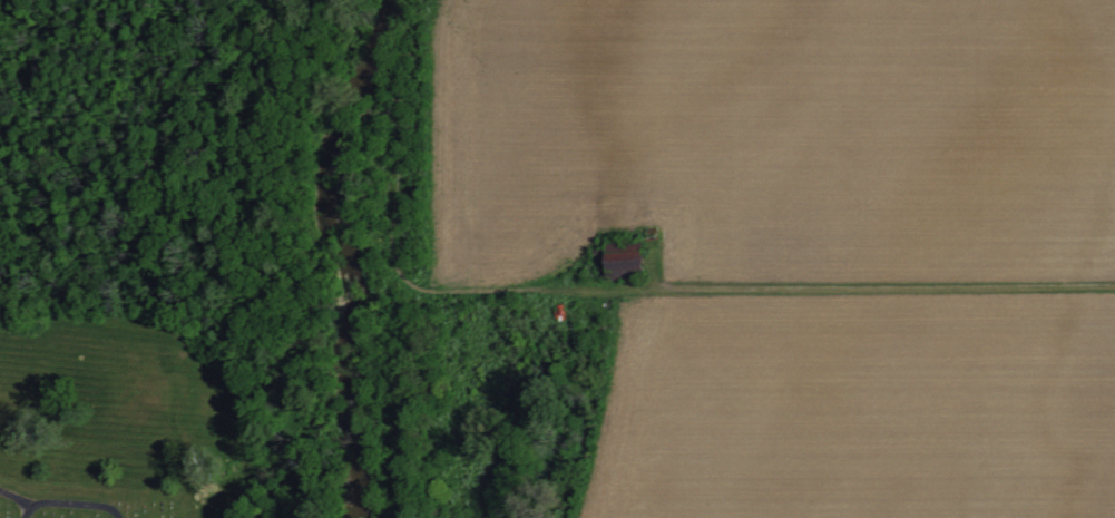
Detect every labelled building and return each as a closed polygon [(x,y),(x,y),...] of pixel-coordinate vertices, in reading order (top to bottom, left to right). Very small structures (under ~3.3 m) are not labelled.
[(607,280),(643,276),(640,248),(604,252),(607,280)]
